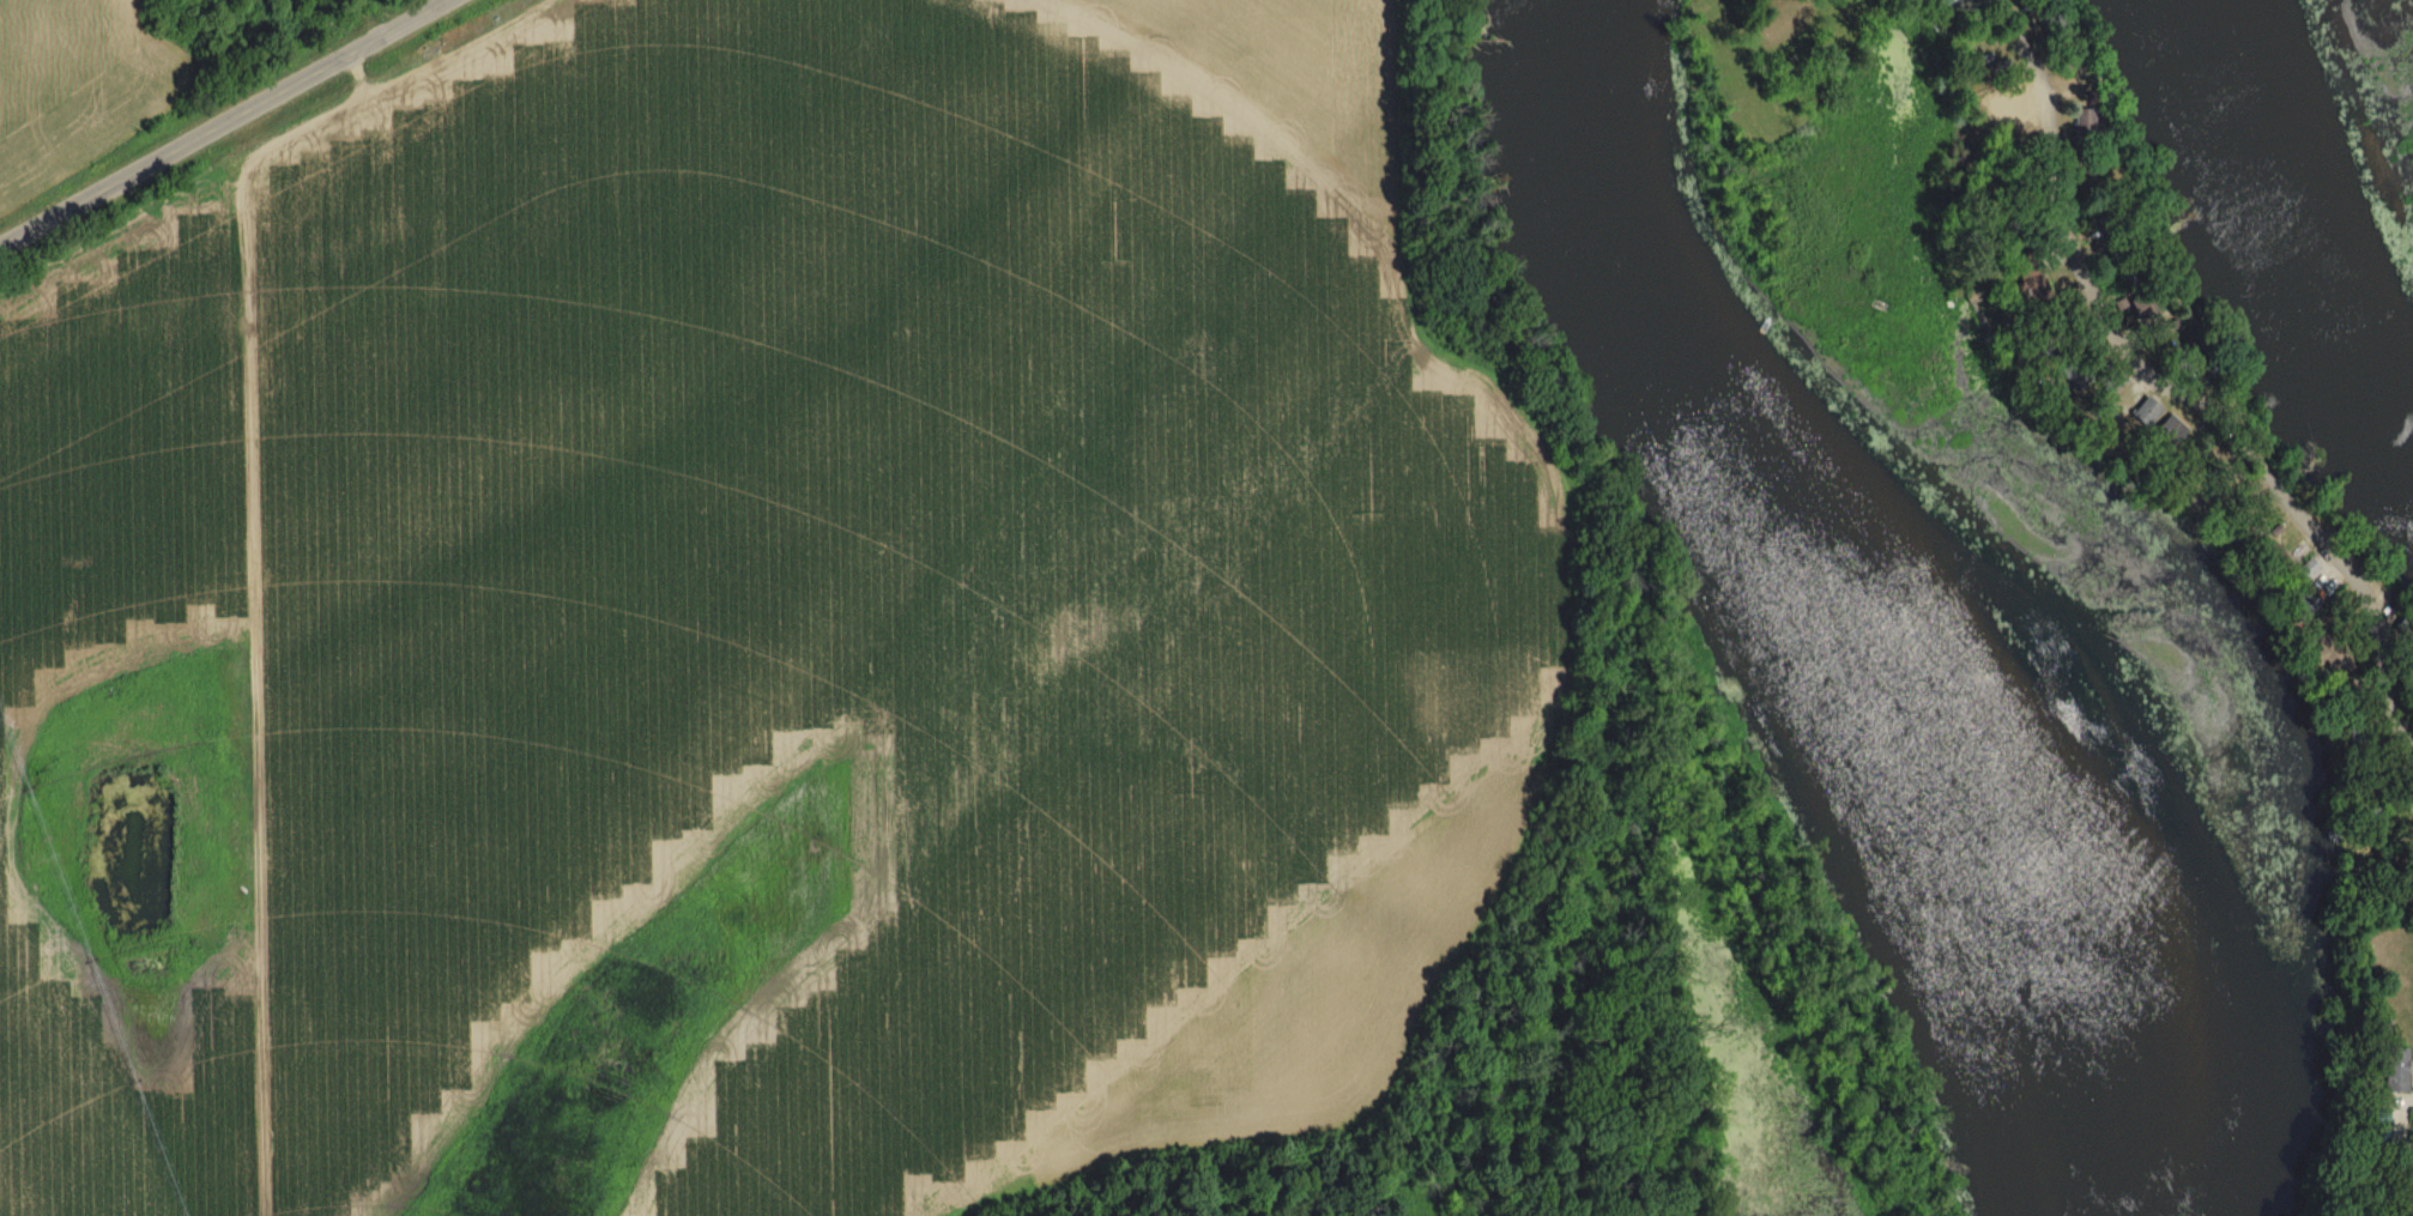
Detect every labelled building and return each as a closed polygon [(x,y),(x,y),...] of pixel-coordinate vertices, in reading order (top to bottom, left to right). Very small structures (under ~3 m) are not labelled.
[(1964,0),(1938,0),(1948,17),(1967,5),(1964,0)] [(2093,135),(2093,108),(2075,108),(2075,135),(2093,135)] [(2108,398),(2126,380),(2115,369),(2096,386),(2108,398)] [(2161,410),(2146,397),(2129,416),(2144,430),(2161,410)] [(2184,427),(2166,416),(2154,437),(2171,447),(2184,427)] [(2320,604),(2305,588),(2287,606),(2302,621),(2320,604)] [(2406,1049),(2382,1049),(2382,1093),(2406,1093),(2406,1049)]
